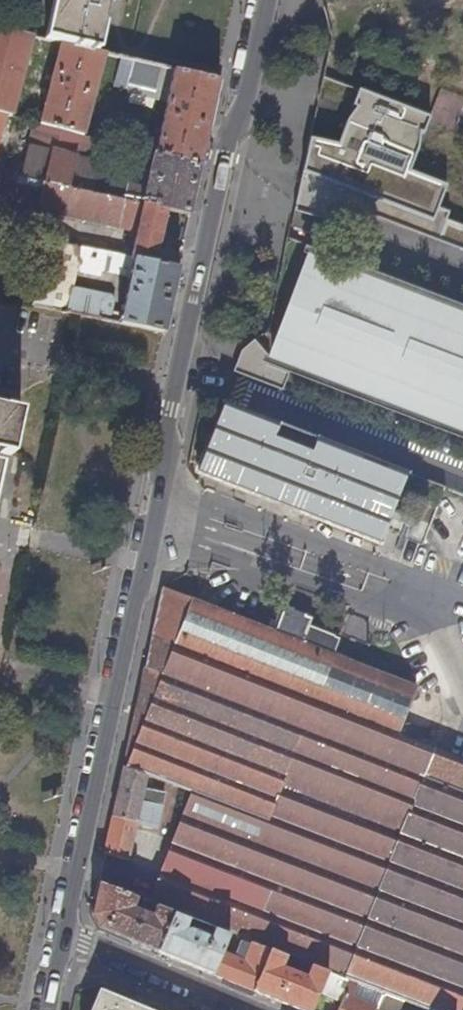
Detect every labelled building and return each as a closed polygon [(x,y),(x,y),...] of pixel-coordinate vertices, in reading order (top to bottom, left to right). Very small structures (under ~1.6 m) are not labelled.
[(45,40),(61,44),(98,52),(109,3),(111,4),(112,0),(54,0),(45,40)] [(0,28),(0,113),(5,115),(12,116),(31,36),(0,28)] [(98,52),(61,44),(40,124),(84,135),(105,53),(98,52)] [(155,154),(201,167),(220,81),(217,80),(122,57),(116,79),(127,82),(124,92),(167,103),(155,154)] [(361,210),(436,237),(443,215),(432,211),(440,189),(406,177),(425,127),(368,106),(350,154),(310,139),(306,138),(296,182),(302,184),(295,204),(337,219),(340,210),(359,217),(361,210)] [(40,124),(23,119),(22,127),(34,130),(24,175),(8,171),(3,193),(13,195),(12,204),(39,210),(38,213),(123,230),(126,219),(140,222),(133,258),(156,263),(167,210),(144,205),(142,205),(146,187),(123,182),(118,199),(101,195),(114,143),(105,141),(102,140),(84,135),(40,124)] [(106,126),(102,140),(105,141),(114,143),(117,144),(121,130),(106,126)] [(122,126),(121,130),(117,144),(138,150),(142,131),(122,126)] [(167,210),(191,216),(201,167),(155,154),(144,205),(167,210)] [(147,182),(152,160),(142,158),(137,179),(147,182)] [(258,354),(287,365),(462,431),(462,293),(286,227),(258,354)] [(106,252),(49,240),(34,306),(111,322),(115,303),(111,295),(73,287),(76,270),(101,275),(102,269),(106,252)] [(120,255),(106,252),(102,269),(117,272),(117,270),(120,255)] [(121,324),(165,334),(179,267),(156,263),(133,258),(120,255),(117,270),(131,273),(121,324)] [(287,365),(258,354),(226,370),(225,373),(276,393),(287,365)] [(409,472),(226,402),(215,431),(226,435),(220,451),(208,447),(200,469),(269,496),(271,490),(294,499),(292,505),(321,516),(329,495),(336,498),(348,467),(403,489),(409,472)] [(13,456),(20,423),(23,413),(0,408),(0,453),(13,456)] [(403,489),(348,467),(336,498),(329,495),(321,516),(320,518),(421,556),(447,487),(409,472),(403,489)] [(175,914),(191,920),(216,930),(229,935),(244,940),(272,951),(298,961),(312,967),(329,973),(344,979),(360,985),(384,994),(406,1003),(425,1009),(462,1009),(462,759),(399,734),(417,687),(334,655),(340,640),(309,627),(312,619),(285,608),(276,632),(163,589),(106,855),(129,860),(137,824),(158,828),(162,806),(146,803),(150,785),(146,784),(147,776),(193,794),(151,905),(157,907),(175,914)] [(159,954),(175,914),(157,907),(153,917),(134,909),(137,899),(99,885),(93,915),(100,929),(159,954)] [(191,920),(175,914),(159,954),(213,976),(222,954),(229,935),(216,930),(212,939),(191,931),(185,933),(191,920)] [(222,954),(213,976),(255,993),(272,951),(244,940),(236,960),(222,954)] [(255,993),(296,1009),(314,1009),(319,997),(329,973),(312,967),(307,978),(293,972),(298,961),(272,951),(255,993)] [(334,1004),(344,979),(329,973),(319,997),(334,1004)] [(378,1009),(384,994),(360,985),(355,998),(346,994),(339,1009),(378,1009)] [(101,987),(92,1009),(158,1009),(101,987)] [(406,1003),(384,994),(378,1009),(380,1009),(403,1009),(406,1003)]
